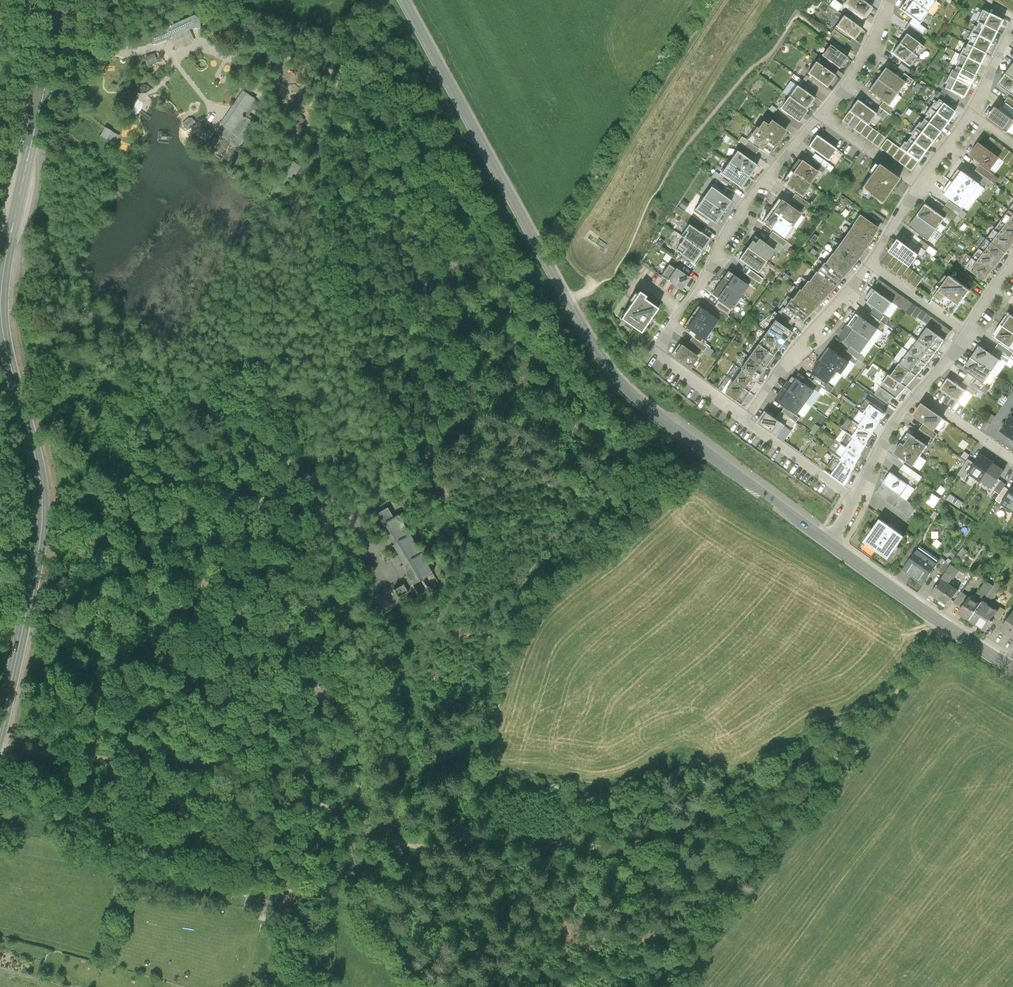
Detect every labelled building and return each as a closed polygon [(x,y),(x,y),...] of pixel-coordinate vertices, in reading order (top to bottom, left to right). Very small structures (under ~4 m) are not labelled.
[(863,19),(872,7),(862,0),(846,0),(843,4),(863,19)] [(899,9),(912,19),(919,24),(928,13),(910,0),(906,0),(899,9)] [(934,0),(910,0),(928,13),(936,2),(934,0)] [(997,32),(1002,20),(982,10),(976,21),(978,22),(997,32)] [(152,34),(156,44),(172,38),(176,48),(196,40),(191,28),(203,27),(196,12),(165,25),(166,28),(152,34)] [(835,26),(854,40),(862,29),(843,16),(835,26)] [(912,19),(909,24),(917,31),(923,34),(926,29),(919,24),(912,19)] [(991,42),(997,32),(978,22),(975,27),(974,26),(970,32),(991,42)] [(917,31),(909,24),(905,29),(914,36),(917,31)] [(985,54),(991,42),(970,32),(967,39),(969,40),(967,44),(985,54)] [(924,47),(906,34),(899,43),(917,57),(924,47)] [(899,43),(891,53),(909,67),(917,57),(899,43)] [(980,65),(985,54),(967,44),(964,49),(962,48),(959,54),(980,65)] [(840,68),(847,58),(830,45),(822,56),(840,68)] [(145,56),(148,64),(158,62),(155,53),(145,56)] [(974,76),(980,65),(959,54),(956,60),(958,61),(955,66),(974,76)] [(807,73),(827,87),(835,76),(816,62),(807,73)] [(904,74),(907,76),(910,71),(901,64),(898,69),(904,74)] [(969,86),(974,76),(955,66),(953,71),(951,70),(948,76),(969,86)] [(900,79),(885,68),(877,79),(897,94),(905,83),(900,79)] [(904,74),(900,79),(909,86),(913,80),(907,76),(904,74)] [(998,85),(1012,96),(1012,79),(1006,74),(998,85)] [(959,96),(963,98),(969,86),(948,76),(945,83),(947,83),(944,88),(959,96)] [(877,79),(869,90),(884,103),(888,105),(897,94),(877,79)] [(807,110),(815,98),(797,85),(789,97),(790,97),(807,110)] [(262,100),(242,87),(220,122),(240,135),(262,100)] [(956,103),(959,96),(944,88),(943,88),(941,93),(951,100),(956,103)] [(947,106),(951,100),(941,93),(937,91),(934,96),(938,99),(947,106)] [(781,109),(798,121),(807,110),(790,97),(781,109)] [(929,108),(948,122),(955,112),(947,106),(938,99),(935,103),(934,102),(929,108)] [(857,100),(849,111),(868,125),(876,114),(857,100)] [(888,105),(884,103),(880,108),(889,114),(893,109),(888,105)] [(995,107),(987,118),(1007,133),(1012,125),(1012,120),(995,107)] [(923,119),(940,132),(948,122),(929,108),(925,114),(926,115),(923,119)] [(885,137),(868,125),(849,111),(842,121),(878,147),(885,137)] [(759,129),(777,142),(785,131),(767,118),(759,129)] [(914,128),(933,142),(940,132),(923,119),(920,123),(919,122),(914,128)] [(117,143),(121,134),(103,126),(99,135),(117,143)] [(749,139),(769,154),(777,142),(759,129),(757,128),(749,139)] [(909,139),(925,151),(933,142),(914,128),(910,133),(912,135),(909,139)] [(816,135),(808,146),(829,161),(837,150),(816,135)] [(999,158),(1012,168),(1012,153),(991,137),(984,147),(999,158)] [(911,171),(918,161),(899,148),(887,139),(880,148),(911,171)] [(904,142),(899,148),(918,161),(925,151),(909,139),(905,143),(904,142)] [(978,143),(970,154),(990,169),(999,158),(984,147),(978,143)] [(749,176),(757,165),(737,151),(729,162),(749,176)] [(834,168),(815,154),(811,159),(830,172),(834,168)] [(818,173),(799,159),(791,171),(810,184),(818,173)] [(721,174),(741,188),(749,176),(729,162),(721,174)] [(861,188),(881,203),(899,179),(878,165),(861,188)] [(980,165),(976,170),(994,183),(995,184),(998,179),(980,165)] [(979,184),(959,170),(951,181),(971,195),(979,184)] [(994,183),(976,170),(972,176),(990,189),(994,183)] [(791,171),(782,182),(802,196),(810,184),(791,171)] [(951,181),(942,192),(962,207),(971,195),(951,181)] [(724,212),(732,201),(725,197),(727,195),(712,185),(703,198),(724,212)] [(710,219),(716,224),(724,212),(703,198),(694,211),(708,221),(710,219)] [(799,213),(779,199),(771,210),(791,225),(799,213)] [(949,201),(945,207),(961,218),(963,220),(967,214),(949,201)] [(945,218),(926,204),(917,215),(937,229),(945,218)] [(961,218),(945,207),(942,212),(957,224),(961,218)] [(771,210),(762,222),(783,236),(791,225),(771,210)] [(1009,210),(1002,220),(1012,228),(1012,213),(1009,210)] [(872,238),(877,229),(859,215),(852,225),(872,238)] [(917,215),(909,226),(928,241),(937,229),(917,215)] [(1012,242),(1012,228),(1002,220),(995,229),(1012,243),(1012,242)] [(701,250),(709,239),(689,224),(680,236),(684,238),(701,250)] [(865,248),(872,238),(852,225),(846,235),(865,248)] [(1005,252),(1012,243),(995,229),(987,239),(1005,252)] [(777,250),(755,235),(747,248),(766,261),(768,263),(777,250)] [(858,257),(865,248),(846,235),(839,244),(858,257)] [(915,237),(912,241),(926,251),(929,247),(915,237)] [(676,250),(693,262),(701,250),(684,238),(676,250)] [(998,262),(1005,252),(987,239),(980,248),(998,262)] [(908,247),(899,240),(889,253),(910,268),(919,255),(908,247)] [(912,241),(908,247),(922,257),(926,251),(912,241)] [(850,267),(858,257),(839,244),(832,255),(850,267)] [(747,248),(739,259),(758,273),(766,261),(747,248)] [(991,271),(998,262),(980,248),(973,258),(991,271)] [(889,253),(882,263),(916,288),(923,278),(910,268),(889,253)] [(842,277),(850,267),(832,255),(825,264),(842,277)] [(966,267),(984,280),(991,271),(973,258),(966,267)] [(834,286),(842,277),(825,264),(824,263),(817,273),(834,286)] [(661,275),(680,289),(688,278),(668,264),(661,275)] [(749,286),(728,271),(720,283),(741,297),(749,286)] [(826,295),(834,286),(817,273),(816,273),(809,283),(826,295)] [(971,290),(950,275),(932,299),(952,315),(971,290)] [(879,279),(873,288),(893,303),(928,327),(945,340),(952,331),(879,279)] [(801,291),(818,304),(826,295),(809,283),(808,282),(801,291)] [(720,283),(712,294),(732,308),(741,297),(720,283)] [(873,288),(864,300),(885,314),(893,303),(873,288)] [(799,290),(792,299),(810,312),(818,304),(801,291),(799,290)] [(620,318),(641,333),(658,308),(644,299),(646,296),(639,292),(620,318)] [(791,299),(784,309),(802,322),(810,312),(792,299),(791,299)] [(698,306),(691,316),(710,330),(717,320),(698,306)] [(874,309),(871,314),(885,323),(888,319),(874,309)] [(877,328),(857,313),(849,325),(869,340),(877,328)] [(1008,313),(1001,324),(1012,333),(1012,316),(1008,313)] [(885,323),(871,314),(867,319),(882,328),(885,323)] [(778,315),(775,320),(788,330),(792,325),(778,315)] [(703,340),(710,330),(691,316),(684,326),(703,340)] [(782,344),(791,332),(788,330),(775,320),(766,332),(782,344)] [(993,335),(1011,348),(1012,345),(1012,333),(1001,324),(993,335)] [(849,325),(840,336),(861,351),(869,340),(849,325)] [(936,352),(945,340),(928,327),(919,340),(936,352)] [(774,356),(782,344),(766,332),(757,344),(774,356)] [(927,364),(936,352),(919,340),(910,352),(927,364)] [(679,344),(672,354),(690,367),(697,357),(679,344)] [(765,368),(774,356),(757,344),(749,356),(765,368)] [(1000,360),(980,346),(972,358),(992,372),(1000,360)] [(849,362),(828,348),(820,359),(838,372),(841,374),(849,362)] [(851,348),(848,352),(859,360),(862,355),(851,348)] [(859,360),(848,352),(845,349),(842,354),(861,368),(865,364),(859,360)] [(917,376),(927,364),(910,352),(909,352),(901,364),(917,376)] [(757,380),(765,368),(749,356),(740,369),(741,369),(757,380)] [(972,358),(964,369),(984,383),(992,372),(972,358)] [(820,359),(812,370),(828,382),(831,378),(834,377),(838,372),(820,359)] [(907,387),(917,376),(901,364),(900,363),(891,376),(907,387)] [(749,392),(757,380),(741,369),(733,381),(749,392)] [(880,386),(896,399),(907,387),(891,376),(890,374),(880,386)] [(814,391),(793,376),(785,388),(805,402),(814,391)] [(822,387),(814,381),(808,377),(805,382),(819,392),(822,387)] [(817,377),(814,381),(822,387),(830,393),(834,388),(817,377)] [(948,378),(940,389),(958,402),(966,390),(948,378)] [(724,393),(741,405),(749,392),(733,381),(724,393)] [(785,388),(777,399),(797,414),(805,402),(785,388)] [(879,423),(886,412),(867,399),(860,410),(861,410),(879,423)] [(923,404),(915,415),(935,430),(943,418),(923,404)] [(800,418),(785,408),(782,412),(795,421),(797,423),(800,418)] [(872,434),(879,423),(861,410),(853,420),(855,421),(872,434)] [(786,425),(765,411),(757,422),(778,437),(786,425)] [(795,421),(782,412),(781,411),(777,416),(792,427),(795,421)] [(1000,430),(1012,439),(1012,420),(1009,417),(1000,430)] [(866,445),(872,434),(855,421),(847,432),(848,433),(866,445)] [(843,444),(860,456),(866,445),(848,433),(841,443),(843,444)] [(928,446),(908,433),(901,443),(921,456),(928,446)] [(901,443),(894,452),(914,466),(921,456),(901,443)] [(837,455),(854,468),(860,456),(843,444),(835,454),(837,455)] [(854,468),(837,455),(828,467),(848,482),(854,468)] [(993,464),(981,455),(970,472),(982,481),(993,464)] [(993,488),(1004,471),(993,464),(982,481),(993,488)] [(891,472),(883,483),(901,496),(909,484),(891,472)] [(999,492),(1005,483),(999,479),(993,489),(999,492)] [(916,507),(883,483),(877,492),(910,516),(916,507)] [(1002,503),(1012,511),(1012,487),(1002,503)] [(398,516),(386,523),(392,533),(389,534),(395,543),(393,545),(399,554),(397,555),(403,565),(401,566),(407,575),(405,576),(418,597),(439,584),(398,516)] [(905,536),(880,519),(864,541),(889,558),(905,536)] [(962,545),(956,557),(961,560),(968,548),(962,545)] [(920,546),(903,569),(923,583),(939,560),(920,546)] [(939,571),(945,574),(951,565),(946,562),(939,571)] [(952,564),(951,565),(945,574),(942,578),(947,582),(952,575),(956,578),(961,570),(952,564)] [(958,589),(947,582),(942,578),(932,594),(948,605),(958,589)] [(983,602),(984,601),(994,586),(986,581),(976,597),(983,602)] [(404,582),(394,589),(399,598),(410,591),(404,582)] [(996,582),(994,586),(984,601),(989,604),(988,605),(990,606),(1003,587),(996,582)] [(955,601),(963,607),(970,597),(961,591),(955,601)] [(981,605),(970,597),(963,607),(959,612),(971,620),(981,605)] [(983,602),(981,605),(971,620),(987,631),(993,621),(991,619),(997,611),(990,606),(988,605),(989,604),(984,601),(983,602)] [(1002,631),(1012,639),(1012,615),(1002,631)]
